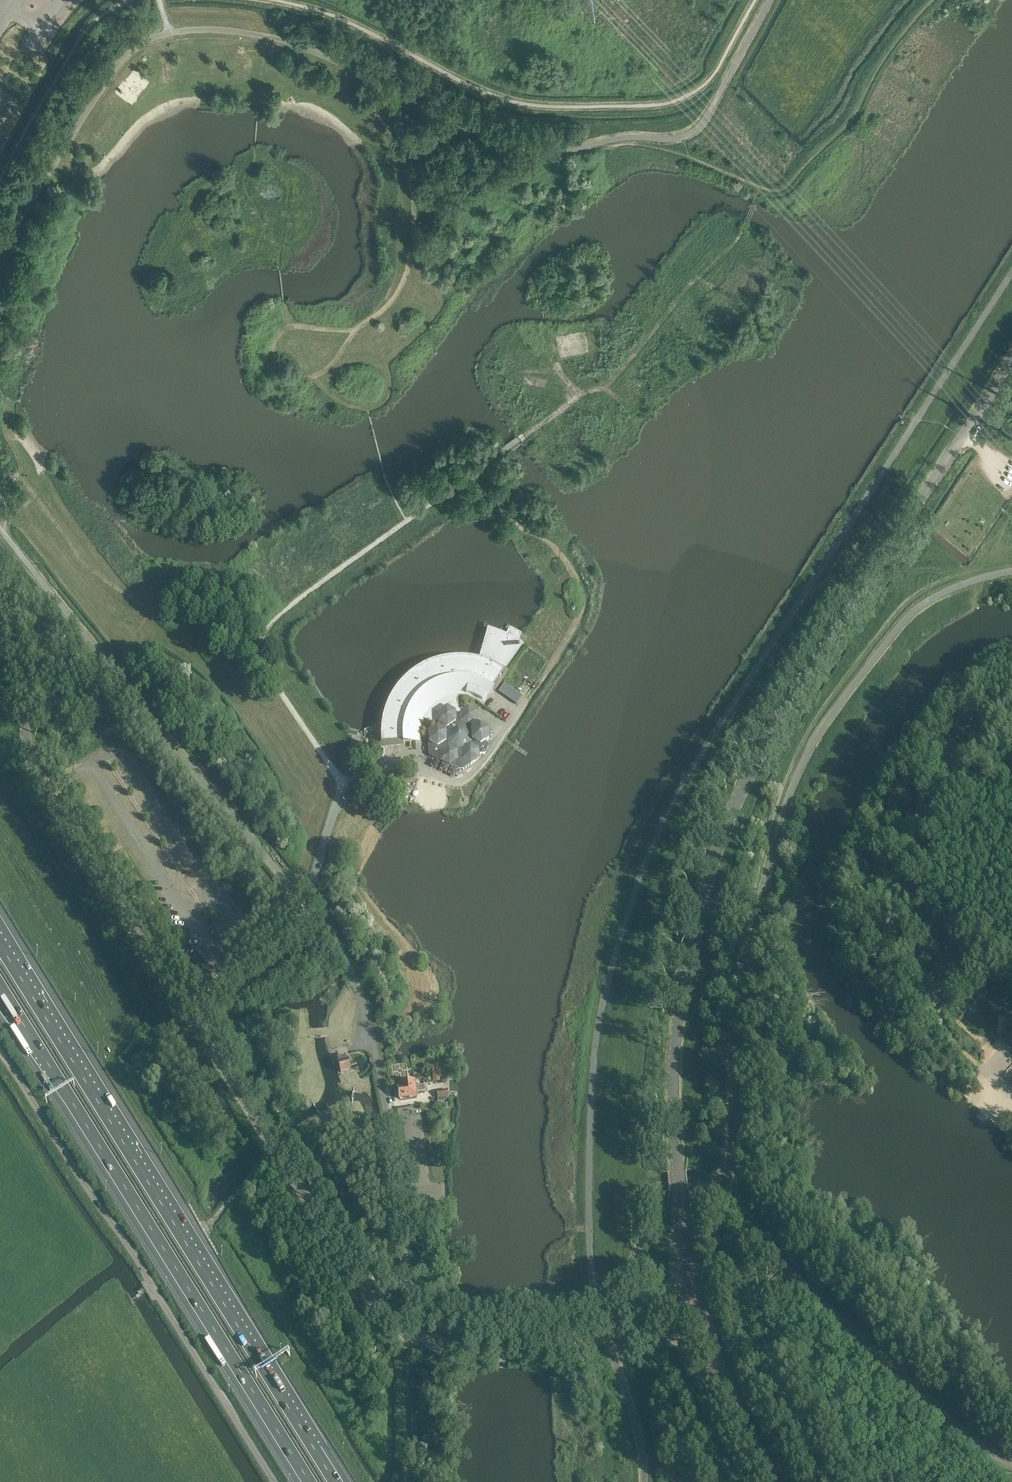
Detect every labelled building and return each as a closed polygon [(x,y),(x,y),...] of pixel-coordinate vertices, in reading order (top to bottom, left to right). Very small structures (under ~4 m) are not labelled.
[(585,330),(555,337),(560,359),(590,353),(585,330)] [(654,392),(646,401),(654,407),(661,398),(654,392)] [(574,588),(565,591),(568,597),(576,594),(574,588)] [(376,733),(376,737),(376,740),(377,743),(377,746),(377,748),(378,748),(381,747),(400,746),(403,745),(403,743),(421,742),(420,739),(420,731),(424,719),(434,724),(436,728),(429,732),(429,742),(428,742),(429,753),(431,756),(441,761),(441,760),(449,764),(457,759),(462,758),(462,759),(471,763),(478,758),(479,758),(478,753),(484,753),(488,746),(484,741),(488,739),(488,729),(479,725),(476,721),(477,721),(476,711),(468,707),(463,710),(462,708),(459,710),(458,708),(458,697),(460,697),(463,697),(465,698),(467,698),(470,699),(472,700),(474,700),(476,702),(479,703),(481,704),(483,706),(483,705),(493,691),(494,692),(496,690),(502,682),(509,671),(506,669),(523,644),(518,641),(521,634),(512,630),(510,628),(506,634),(501,632),(488,628),(487,631),(479,656),(473,655),(470,654),(466,654),(462,653),(459,653),(455,653),(452,654),(448,654),(445,654),(441,655),(438,656),(434,657),(431,658),(428,659),(424,661),(421,662),(418,664),(415,666),(412,668),(409,670),(406,672),(404,674),(401,677),(399,679),(396,682),(394,685),(392,688),(390,691),(388,694),(386,697),(384,700),(383,703),(382,705),(381,708),(380,711),(379,714),(379,717),(378,720),(378,723),(377,723),(377,726),(377,730),(376,733)] [(504,682),(498,691),(517,704),(523,695),(504,682)] [(927,999),(934,1007),(941,1001),(934,993),(927,999)] [(1003,1042),(1011,1051),(1011,1032),(1003,1042)] [(345,1055),(337,1058),(338,1062),(339,1067),(340,1072),(350,1069),(347,1059),(346,1059),(345,1055)] [(414,1082),(400,1084),(400,1089),(398,1089),(399,1099),(416,1096),(415,1092),(418,1092),(425,1091),(424,1085),(417,1086),(414,1086),(414,1082)] [(447,1090),(436,1091),(437,1098),(448,1097),(447,1090)] [(320,1115),(324,1121),(325,1120),(322,1114),(318,1108),(315,1102),(313,1103),(317,1109),(316,1111),(319,1115),(320,1115)]
